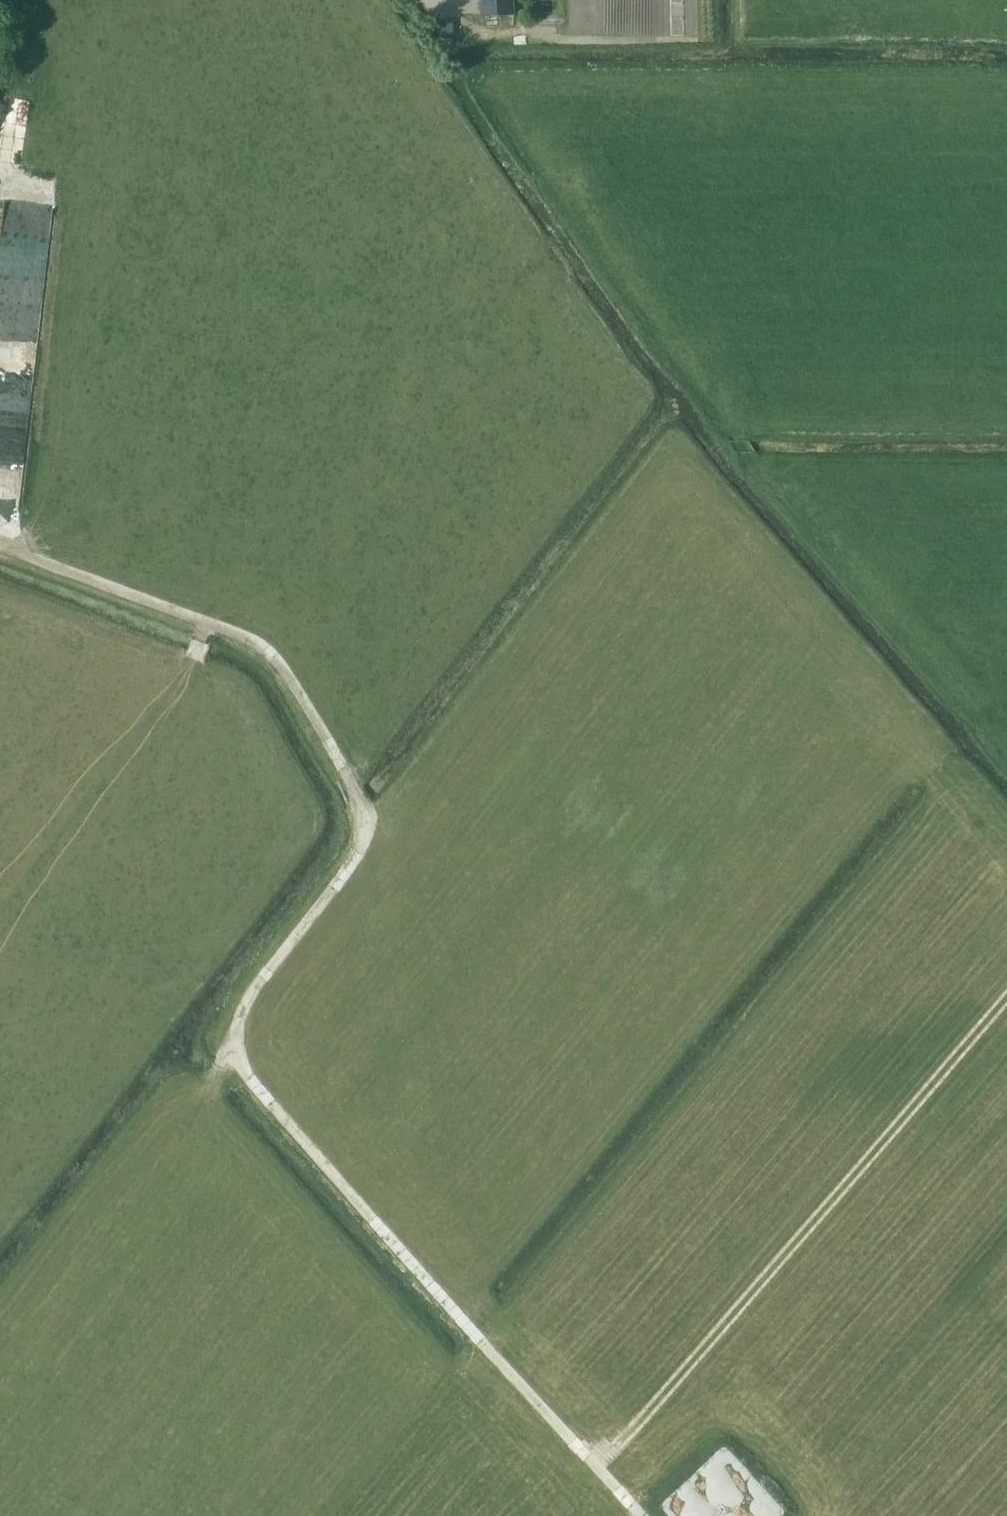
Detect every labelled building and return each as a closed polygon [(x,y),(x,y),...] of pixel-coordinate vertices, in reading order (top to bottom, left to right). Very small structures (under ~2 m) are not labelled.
[(481,15),(514,13),(513,0),(481,0),(481,15)]
